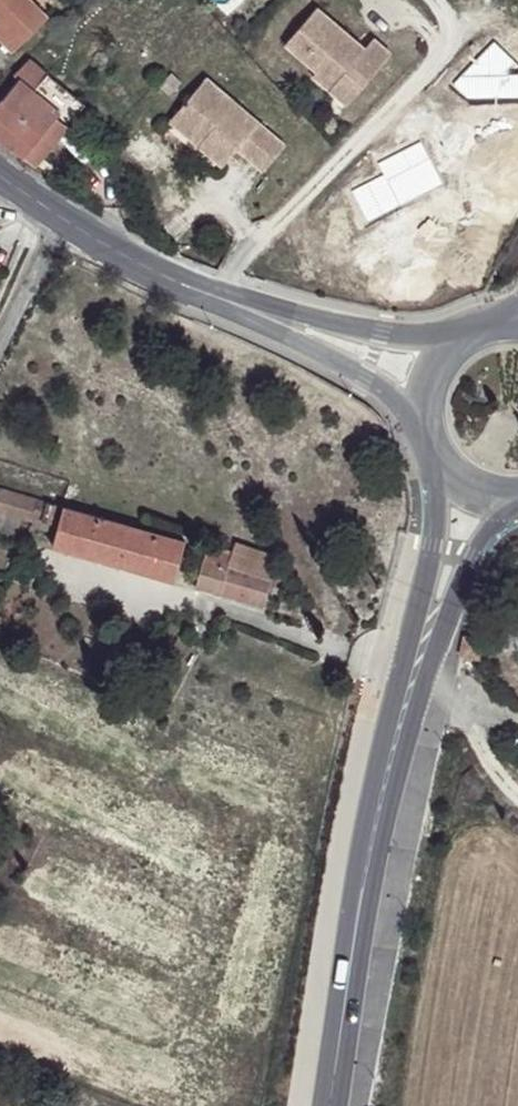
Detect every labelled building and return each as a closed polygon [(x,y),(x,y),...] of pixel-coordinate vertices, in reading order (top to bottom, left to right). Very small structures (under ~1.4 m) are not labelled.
[(12,53),(48,17),(31,0),(0,0),(0,41),(12,53)] [(285,44),(316,71),(313,75),(330,90),(335,84),(352,99),(390,54),(372,39),(364,49),(360,53),(352,47),(356,42),(316,8),(285,44)] [(352,47),(360,53),(364,49),(356,42),(352,47)] [(13,75),(19,79),(33,62),(29,59),(13,75)] [(0,100),(0,138),(11,147),(12,147),(23,156),(60,113),(33,91),(47,74),(33,62),(19,79),(2,99),(1,98),(0,100)] [(60,113),(23,156),(34,165),(85,105),(47,74),(33,91),(60,113)] [(205,78),(169,121),(199,147),(205,140),(228,160),(237,149),(263,171),(285,146),(205,78)] [(330,90),(347,105),(352,99),(335,84),(330,90)] [(199,147),(222,166),(228,160),(205,140),(199,147)] [(0,490),(0,510),(33,520),(31,528),(55,535),(63,508),(0,490)] [(185,542),(63,508),(55,535),(52,545),(175,581),(185,542)] [(277,562),(233,547),(231,554),(207,547),(204,559),(271,580),(277,562)] [(264,607),(272,581),(271,580),(204,559),(196,587),(264,607)] [(508,613),(502,646),(517,649),(517,614),(508,613)]
